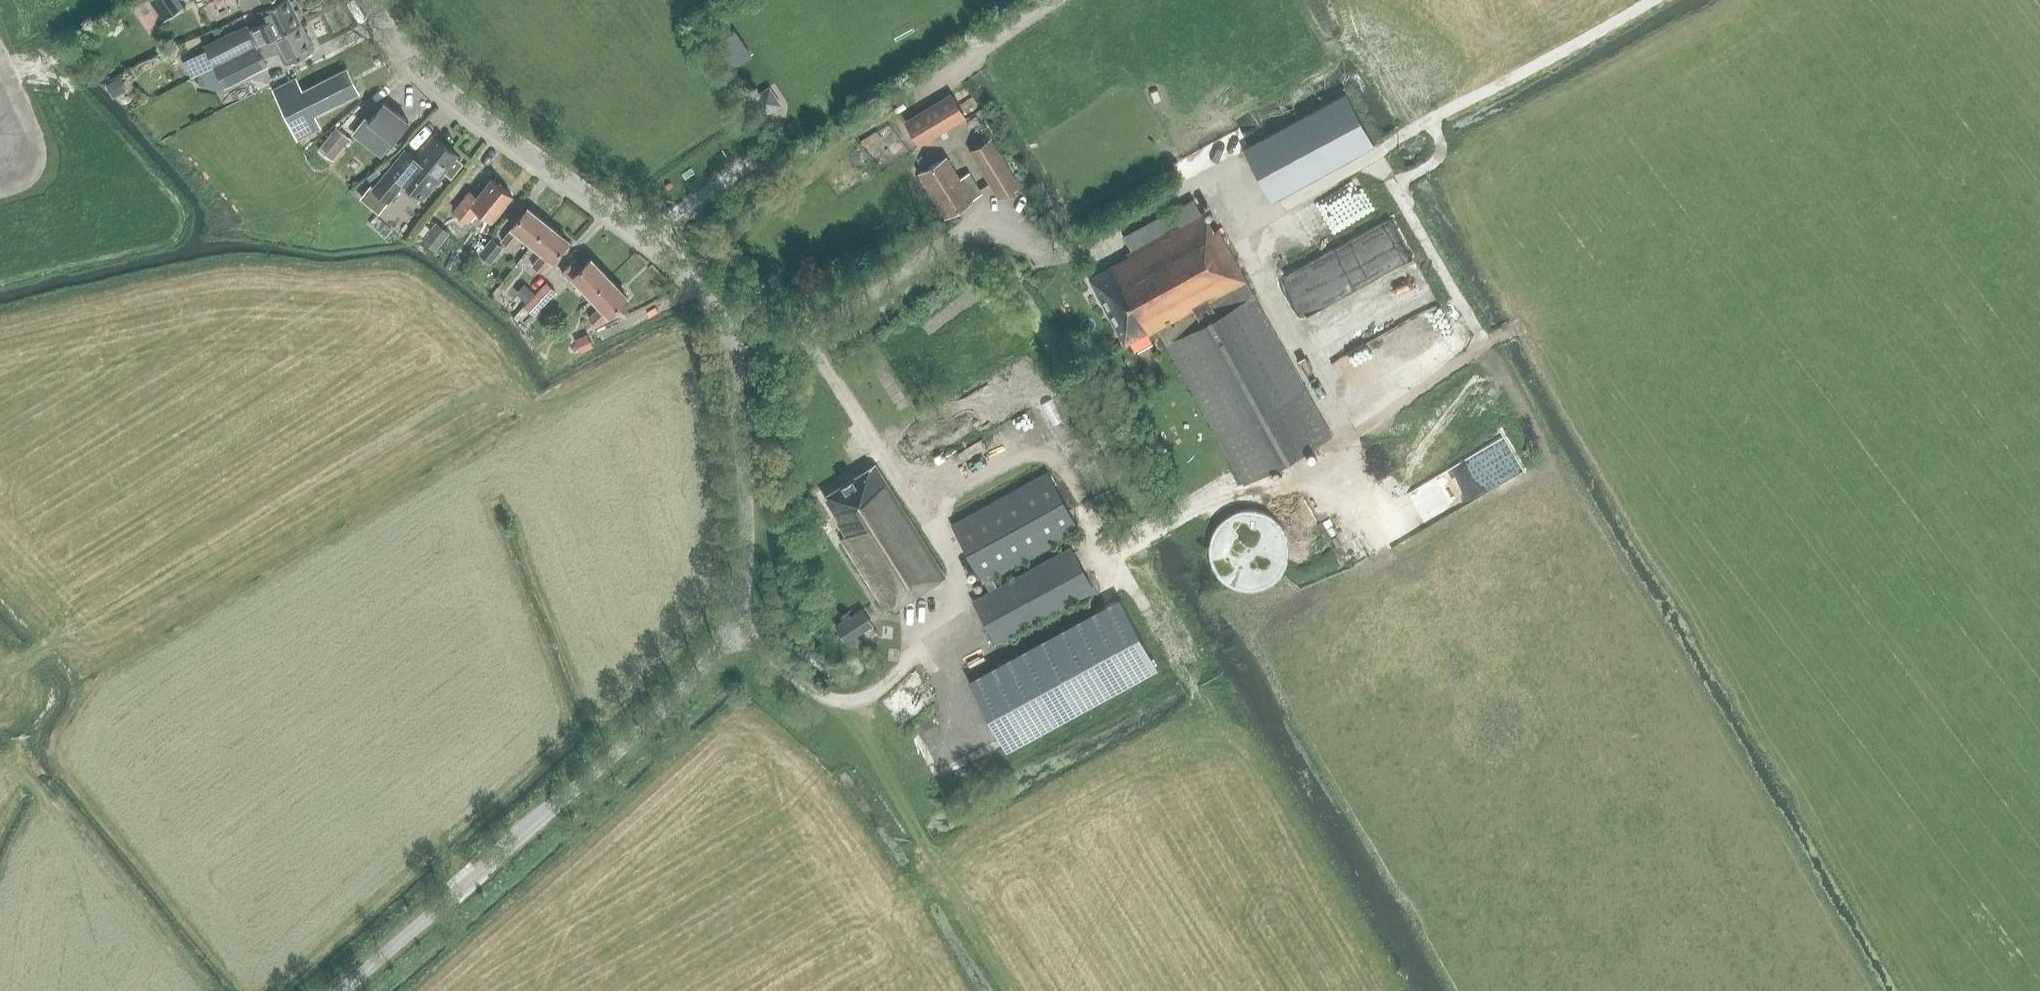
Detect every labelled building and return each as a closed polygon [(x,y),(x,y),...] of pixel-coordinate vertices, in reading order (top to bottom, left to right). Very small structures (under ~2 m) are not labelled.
[(163,19),(184,3),(182,0),(150,0),(163,19)] [(266,19),(254,24),(249,27),(247,23),(234,30),(234,29),(204,44),(215,65),(275,36),(274,34),(286,29),(287,31),(290,29),(289,27),(294,25),(295,27),(302,24),(290,0),(281,0),(261,10),(266,19)] [(243,9),(263,0),(238,0),(243,9)] [(717,18),(707,24),(718,41),(728,35),(717,18)] [(215,65),(213,66),(214,66),(201,73),(208,86),(215,82),(219,88),(223,86),(224,87),(268,65),(264,58),(281,49),(287,63),(314,49),(302,24),(295,27),(294,25),(289,27),(290,29),(287,31),(286,29),(274,34),(275,36),(215,65)] [(214,66),(213,66),(206,51),(186,61),(192,73),(189,74),(191,78),(194,76),(201,73),(214,66)] [(347,68),(303,91),(296,78),(273,89),(297,138),(321,127),(314,114),(359,92),(347,68)] [(106,84),(113,95),(126,88),(120,76),(106,84)] [(919,145),(967,116),(952,91),(904,119),(919,145)] [(1374,144),(1346,93),(1243,149),(1271,200),(1374,144)] [(369,121),(364,117),(356,127),(370,138),(377,128),(393,141),(408,121),(384,101),(369,121)] [(336,126),(318,148),(313,153),(326,163),(331,158),(332,159),(350,137),(336,126)] [(877,130),(860,141),(864,147),(880,136),(877,130)] [(969,147),(977,161),(999,197),(1020,184),(999,149),(990,134),(969,147)] [(456,157),(457,155),(434,136),(416,158),(406,150),(374,189),(388,200),(399,185),(419,201),(444,171),(452,178),(464,162),(456,157)] [(981,193),(969,173),(960,179),(959,177),(946,156),(937,162),(919,173),(933,195),(945,216),(971,199),(981,193)] [(470,191),(455,210),(468,221),(478,209),(492,220),(512,195),(491,179),(477,197),(470,191)] [(1149,334),(1159,329),(1218,437),(1244,484),(1331,435),(1246,281),(1217,228),(1213,231),(1203,211),(1201,213),(1193,199),(1157,219),(1157,220),(1124,239),(1131,251),(1127,253),(1129,257),(1090,278),(1125,343),(1147,331),(1149,334)] [(521,235),(532,243),(548,224),(528,208),(512,227),(513,227),(502,241),(511,247),(521,235)] [(439,258),(459,234),(440,218),(420,243),(439,258)] [(419,231),(423,235),(429,227),(425,223),(419,231)] [(548,224),(532,243),(543,253),(533,265),(541,272),(552,259),(553,260),(568,240),(548,224)] [(478,253),(490,264),(504,248),(492,238),(478,253)] [(573,276),(591,295),(609,277),(591,259),(581,267),(574,260),(562,271),(569,279),(573,276)] [(609,277),(591,295),(601,306),(589,317),(597,325),(609,314),(627,297),(609,277)] [(534,314),(556,291),(546,282),(525,306),(534,314)] [(526,302),(534,293),(524,283),(516,292),(526,302)] [(1314,317),(1334,355),(1353,345),(1332,307),(1314,317)] [(581,351),(594,345),(591,338),(588,333),(575,339),(581,351)] [(841,539),(887,612),(945,576),(875,464),(825,496),(839,519),(837,521),(846,535),(841,539)] [(989,591),(995,587),(990,578),(1078,530),(1046,472),(952,523),(983,581),(984,581),(989,591)] [(1290,575),(1285,506),(1218,511),(1223,581),(1290,575)] [(1070,547),(995,587),(989,591),(973,599),(997,643),(1093,590),(1070,547)] [(1120,598),(968,680),(1007,750),(1158,668),(1120,598)] [(839,619),(850,636),(877,619),(866,601),(839,619)]
